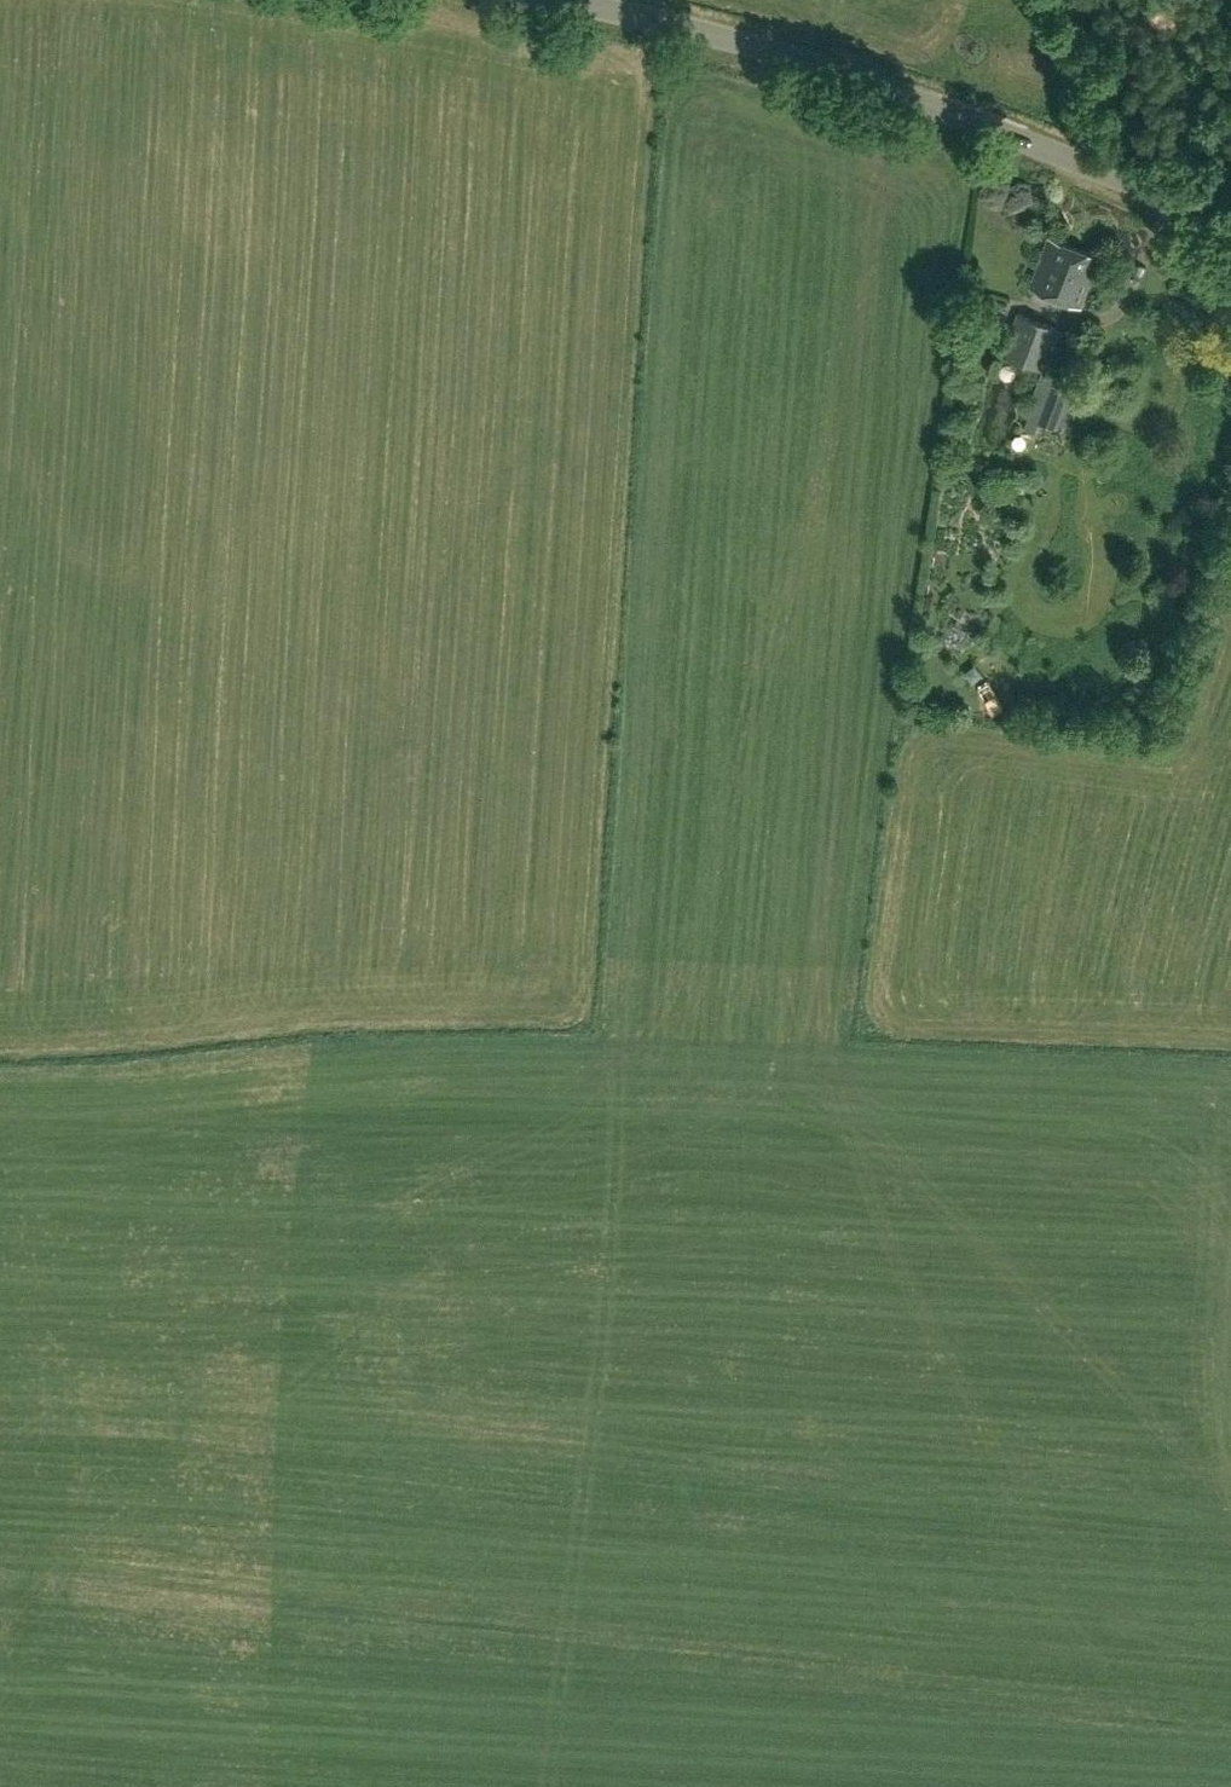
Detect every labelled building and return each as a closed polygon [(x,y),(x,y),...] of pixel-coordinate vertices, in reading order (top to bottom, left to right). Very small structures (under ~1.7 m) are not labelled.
[(1048,236),(1029,286),(1080,305),(1098,255),(1048,236)] [(1042,369),(1058,328),(1018,312),(1001,353),(1042,369)] [(1075,381),(1042,368),(1024,416),(1057,428),(1075,381)]
